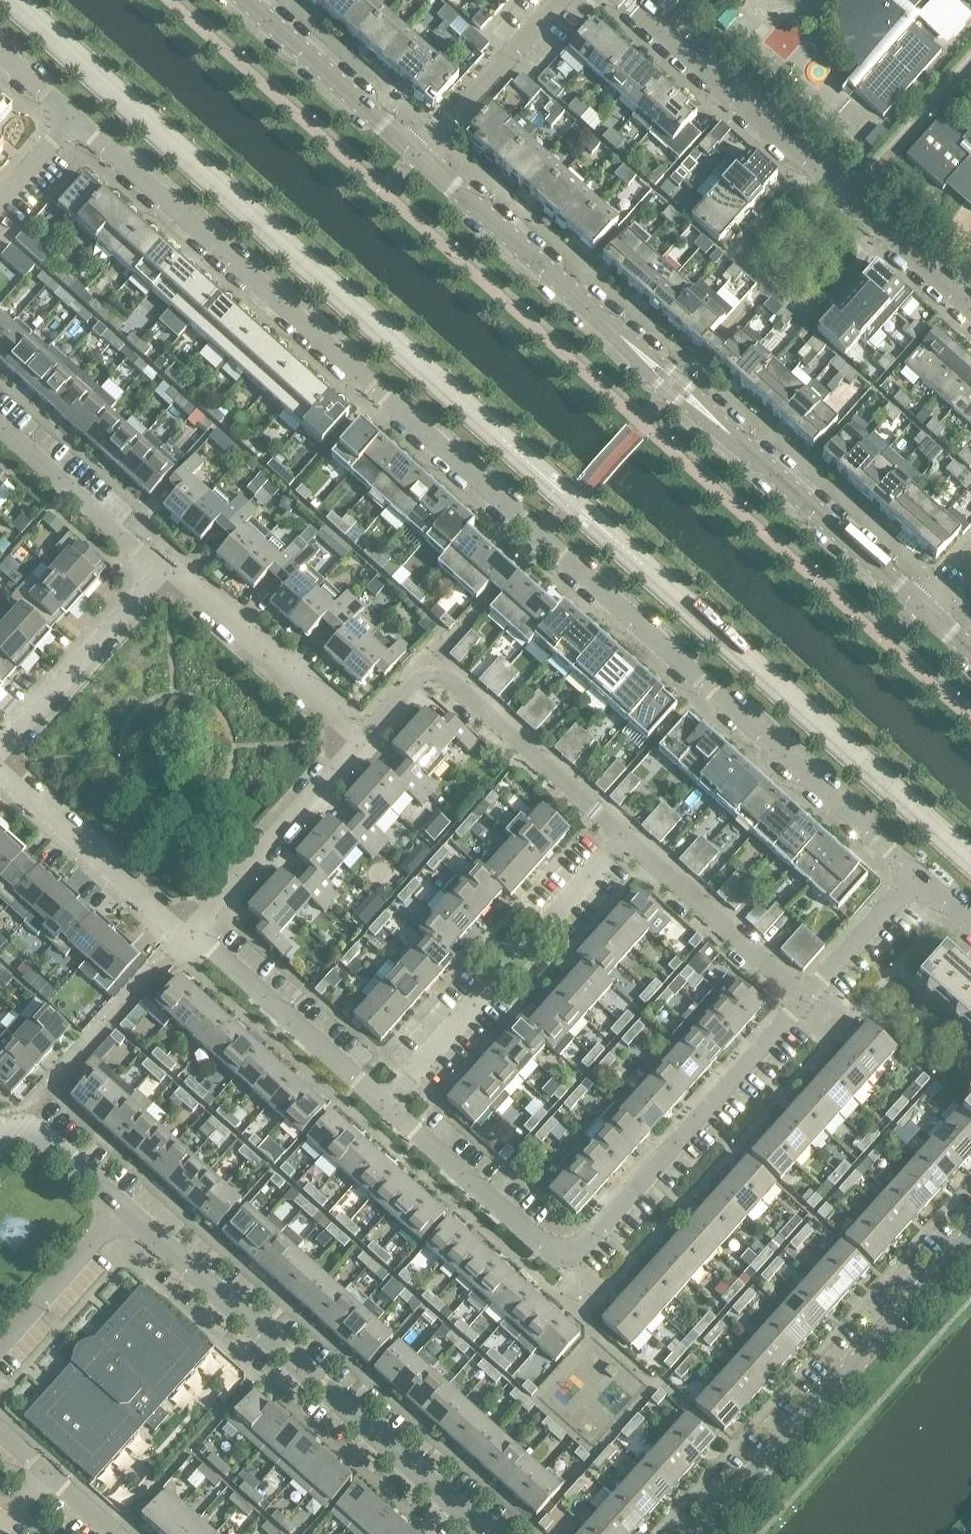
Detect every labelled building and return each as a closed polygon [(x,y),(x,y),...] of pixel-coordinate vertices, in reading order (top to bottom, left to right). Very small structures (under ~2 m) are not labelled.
[(315,6),(317,4),(324,10),(333,0),(309,0),(315,6)] [(324,10),(342,26),(365,0),(333,0),(324,10)] [(342,26),(360,42),(386,14),(371,0),(365,0),(342,26)] [(963,8),(955,0),(934,0),(933,2),(931,0),(839,0),(837,10),(836,21),(837,32),(839,42),(844,53),(849,63),(857,72),(852,78),(841,90),(842,91),(847,85),(883,117),(941,52),(929,41),(935,35),(937,38),(940,38),(948,37),(954,37),(963,28),(965,25),(964,8),(963,8)] [(444,21),(452,12),(446,6),(437,15),(444,21)] [(481,30),(490,20),(480,11),(471,21),(481,30)] [(450,27),(459,17),(452,12),(444,21),(450,27)] [(386,14),(360,42),(378,58),(404,30),(386,14)] [(569,49),(586,65),(611,38),(593,22),(569,49)] [(489,44),(470,28),(461,37),(480,54),(489,44)] [(404,30),(378,58),(396,74),(421,46),(404,30)] [(611,38),(586,65),(604,80),(628,53),(611,38)] [(421,46),(396,74),(403,81),(401,83),(410,91),(412,89),(414,90),(439,62),(421,46)] [(628,53),(604,80),(621,96),(645,69),(628,53)] [(439,62),(414,90),(415,92),(413,94),(422,102),(424,100),(432,107),(458,78),(439,62)] [(645,69),(621,96),(638,111),(662,84),(645,69)] [(537,80),(546,88),(555,78),(546,70),(537,80)] [(531,100),(540,91),(522,74),(513,84),(531,100)] [(662,84),(638,111),(655,126),(679,99),(662,84)] [(576,98),(568,108),(574,113),(583,104),(576,98)] [(679,99),(655,126),(649,133),(679,160),(701,135),(688,124),(696,115),(679,99)] [(549,117),(558,107),(552,101),(543,111),(549,117)] [(583,104),(574,113),(581,119),(589,109),(583,104)] [(556,122),(564,113),(558,107),(549,117),(556,122)] [(482,152),(484,153),(509,125),(491,108),(465,137),(473,144),(471,146),(480,154),(482,152)] [(520,112),(513,121),(530,135),(537,127),(520,112)] [(965,133),(967,135),(964,138),(939,113),(903,151),(929,176),(934,172),(961,197),(970,204),(970,127),(965,133)] [(509,125),(484,153),(485,155),(483,157),(493,165),(495,163),(502,169),(527,141),(509,125)] [(608,144),(617,134),(610,128),(602,138),(608,144)] [(585,149),(594,139),(587,133),(578,143),(585,149)] [(608,144),(615,149),(623,140),(617,134),(608,144)] [(718,143),(709,135),(703,141),(712,149),(718,143)] [(591,154),(600,145),(594,139),(585,149),(591,154)] [(527,141),(502,169),(520,185),(545,157),(527,141)] [(712,149),(703,141),(698,147),(707,155),(712,149)] [(749,152),(734,169),(762,194),(777,177),(749,152)] [(545,157),(520,185),(538,201),(563,173),(545,157)] [(621,181),(629,171),(623,165),(614,175),(621,181)] [(689,175),(680,167),(674,173),(683,181),(689,175)] [(734,169),(720,185),(748,210),(762,194),(734,169)] [(655,186),(664,176),(657,170),(648,180),(655,186)] [(627,186),(636,177),(629,171),(621,181),(627,186)] [(563,173),(538,201),(545,208),(543,210),(552,218),(554,216),(555,217),(581,189),(563,173)] [(683,181),(674,173),(670,179),(678,187),(683,181)] [(58,207),(77,224),(102,196),(98,192),(100,190),(98,188),(99,185),(98,182),(96,180),(93,180),(90,181),(85,176),(58,207)] [(748,210),(720,185),(706,201),(733,226),(748,210)] [(581,189),(555,217),(557,219),(555,221),(564,229),(566,227),(573,233),(599,205),(581,189)] [(102,196),(77,224),(96,241),(123,211),(118,206),(119,204),(119,201),(117,199),(113,199),(111,200),(109,198),(107,200),(102,196)] [(733,226),(706,201),(691,218),(718,243),(733,226)] [(599,205),(573,233),(592,250),(617,221),(599,205)] [(667,221),(675,212),(669,207),(661,216),(667,221)] [(123,211),(96,241),(114,258),(140,230),(135,226),(137,224),(135,221),(136,219),(136,216),(133,214),(130,213),(128,215),(123,211)] [(673,226),(681,217),(675,212),(667,221),(673,226)] [(15,240),(41,264),(51,253),(25,230),(15,240)] [(140,230),(114,258),(133,275),(161,245),(156,240),(157,238),(156,235),(154,232),(151,232),(149,233),(146,231),(144,234),(140,230)] [(602,260),(619,275),(644,247),(627,232),(602,260)] [(699,250),(707,241),(701,236),(693,244),(699,250)] [(705,255),(713,246),(707,241),(699,250),(705,255)] [(24,278),(35,266),(11,245),(0,257),(24,278)] [(161,245),(133,275),(152,292),(177,264),(173,260),(175,257),(172,255),(174,253),(173,250),(171,248),(168,247),(165,249),(161,245)] [(644,247),(619,275),(635,289),(660,262),(644,247)] [(660,262),(635,289),(651,304),(676,276),(660,262)] [(177,264),(152,292),(171,309),(198,278),(193,274),(194,271),(194,268),(191,266),(188,266),(186,267),(184,265),(182,268),(177,264)] [(732,279),(740,270),(734,265),(726,273),(732,279)] [(876,266),(861,282),(888,307),(903,290),(876,266)] [(60,281),(66,275),(57,267),(51,273),(60,281)] [(737,284),(745,275),(740,270),(732,279),(737,284)] [(46,286),(51,280),(42,273),(37,279),(46,286)] [(60,281),(69,288),(74,283),(66,275),(60,281)] [(676,276),(651,304),(667,318),(692,291),(676,276)] [(198,278),(171,309),(189,325),(215,297),(211,293),(213,291),(210,289),(211,287),(211,284),(208,281),(205,281),(203,283),(198,278)] [(54,294),(60,288),(51,280),(46,286),(54,294)] [(888,307),(861,282),(846,298),(874,323),(888,307)] [(692,291),(667,318),(683,333),(708,305),(692,291)] [(776,313),(783,305),(771,296),(764,304),(776,313)] [(215,297),(189,325),(208,342),(236,312),(231,308),(232,305),(231,302),(229,300),(226,300),(224,301),(222,299),(219,301),(215,297)] [(874,323),(846,298),(832,314),(860,339),(874,323)] [(98,314),(103,308),(94,300),(89,306),(98,314)] [(78,315),(83,309),(74,302),(69,307),(78,315)] [(708,305),(683,333),(700,348),(725,320),(708,305)] [(98,314),(106,322),(112,316),(103,308),(98,314)] [(780,322),(788,313),(781,308),(773,317),(780,322)] [(87,323),(92,317),(83,309),(78,315),(87,323)] [(236,312),(208,342),(227,359),(252,331),(248,327),(250,325),(248,323),(249,320),(248,317),(246,315),(243,315),(240,316),(236,312)] [(785,327),(793,318),(788,313),(780,322),(785,327)] [(860,339),(832,314),(817,331),(845,356),(860,339)] [(11,325),(0,316),(0,337),(11,325)] [(0,337),(0,361),(4,365),(32,334),(16,319),(11,325),(0,337)] [(919,335),(924,329),(916,321),(910,327),(919,335)] [(732,376),(756,348),(763,341),(746,326),(715,361),(732,376)] [(919,335),(910,327),(905,332),(914,340),(919,335)] [(110,344),(115,338),(107,330),(101,336),(110,344)] [(904,366),(920,381),(952,345),(936,330),(904,366)] [(252,331),(227,359),(246,376),(273,346),(268,341),(269,339),(269,336),(266,334),(263,334),(261,335),(259,333),(257,335),(252,331)] [(32,334),(4,365),(20,379),(43,354),(48,348),(32,334)] [(135,348),(141,342),(132,334),(126,340),(135,348)] [(812,351),(820,342),(814,337),(806,346),(812,351)] [(119,352),(124,346),(115,338),(110,344),(119,352)] [(135,348),(144,356),(149,350),(141,342),(135,348)] [(817,356),(825,347),(820,342),(812,351),(817,356)] [(952,345),(920,381),(936,395),(968,359),(952,345)] [(273,346),(246,376),(264,393),(290,365),(285,361),(287,359),(285,357),(286,354),(286,351),(283,349),(280,349),(278,350),(273,346)] [(756,348),(732,376),(748,390),(772,363),(756,348)] [(890,367),(896,361),(887,353),(881,359),(890,367)] [(43,354),(20,379),(37,394),(59,369),(43,354)] [(143,373),(148,368),(139,359),(134,365),(143,373)] [(890,367),(881,359),(876,364),(885,372),(890,367)] [(936,395),(952,410),(970,389),(970,362),(968,359),(936,395)] [(67,360),(59,369),(37,394),(53,408),(83,374),(67,360)] [(772,363),(748,390),(764,405),(789,377),(772,363)] [(290,365),(264,393),(283,410),(310,380),(306,375),(307,373),(306,370),(304,368),(301,367),(299,369),(296,366),(294,369),(290,365)] [(844,380),(852,371),(846,366),(838,375),(844,380)] [(151,381),(156,375),(148,368),(143,373),(151,381)] [(173,382),(178,376),(170,368),(164,374),(173,382)] [(849,385),(857,376),(852,371),(844,380),(849,385)] [(83,374),(53,408),(69,423),(91,398),(99,389),(83,374)] [(173,382),(182,390),(187,384),(178,376),(173,382)] [(789,377),(764,405),(780,419),(805,392),(789,377)] [(310,380),(283,410),(302,427),(327,399),(323,395),(325,392),(322,390),(324,388),(323,385),(321,383),(318,382),(315,384),(310,380)] [(175,402),(180,396),(171,388),(166,394),(175,402)] [(952,410),(968,424),(970,421),(970,389),(952,410)] [(901,390),(893,399),(899,404),(907,395),(901,390)] [(805,392),(780,419),(796,434),(821,406),(805,392)] [(907,395),(899,404),(905,410),(913,401),(907,395)] [(183,410),(189,404),(180,396),(175,402),(183,410)] [(91,398),(69,423),(85,437),(107,412),(91,398)] [(327,399),(302,427),(321,444),(349,414),(343,409),(344,407),(344,403),(341,401),(338,401),(336,402),(334,400),(331,403),(327,399)] [(210,416),(216,410),(207,402),(202,408),(210,416)] [(887,418),(895,409),(889,404),(881,413),(887,418)] [(821,406),(796,434),(813,449),(837,421),(821,406)] [(892,423),(900,414),(895,409),(887,418),(892,423)] [(210,416),(219,423),(224,418),(216,410),(210,416)] [(213,426),(204,418),(196,411),(191,417),(207,432),(213,426)] [(107,412),(85,437),(101,452),(123,427),(107,412)] [(920,413),(915,419),(921,424),(926,419),(920,413)] [(117,466),(147,432),(131,418),(123,427),(101,452),(117,466)] [(933,419),(925,428),(931,433),(939,424),(933,419)] [(361,422),(331,456),(350,474),(379,441),(373,435),(375,434),(372,431),(371,428),(370,426),(367,424),(364,424),(361,422)] [(838,472),(863,444),(870,437),(853,422),(822,457),(838,472)] [(939,424),(931,433),(937,438),(945,430),(939,424)] [(219,447),(226,439),(216,430),(209,438),(219,447)] [(147,432),(117,466),(133,480),(160,450),(163,446),(147,432)] [(919,447),(927,438),(921,433),(913,442),(919,447)] [(248,449),(253,443),(244,435),(239,441),(248,449)] [(925,452),(933,443),(927,438),(919,447),(925,452)] [(379,441),(350,474),(369,490),(400,456),(397,454),(397,451),(396,449),(393,447),(390,447),(387,445),(386,446),(379,441)] [(248,449),(257,457),(262,451),(253,443),(248,449)] [(863,444),(838,472),(855,486),(879,459),(863,444)] [(970,453),(970,448),(967,444),(965,447),(965,448),(957,457),(963,462),(970,453)] [(160,450),(133,480),(150,495),(172,470),(177,465),(160,450)] [(193,456),(173,479),(182,487),(163,507),(182,524),(208,494),(190,479),(203,464),(193,456)] [(400,456),(369,490),(388,507),(417,474),(411,469),(412,467),(409,465),(409,462),(407,459),(405,458),(402,458),(400,456)] [(879,459),(855,486),(871,501),(895,473),(879,459)] [(951,476),(959,467),(953,462),(945,470),(951,476)] [(957,481),(965,472),(959,467),(951,476),(957,481)] [(263,470),(247,486),(264,504),(281,487),(263,470)] [(280,478),(289,486),(295,481),(286,473),(280,478)] [(895,473),(871,501),(887,515),(912,487),(895,473)] [(417,474),(388,507),(406,524),(437,490),(435,488),(435,485),(433,482),(431,481),(428,481),(425,478),(423,480),(417,474)] [(296,492),(305,501),(311,495),(301,486),(296,492)] [(912,487),(887,515),(903,530),(928,502),(912,487)] [(437,490),(406,524),(425,541),(455,508),(448,502),(450,501),(447,498),(446,495),(445,493),(442,491),(439,492),(437,490)] [(226,510),(208,494),(182,524),(200,541),(219,520),(227,527),(248,504),(239,496),(226,510)] [(928,502),(903,530),(919,544),(944,516),(928,502)] [(235,572),(269,534),(252,518),(257,512),(248,504),(227,527),(235,535),(217,555),(235,572)] [(961,528),(968,523),(956,505),(948,510),(961,528)] [(455,508),(425,541),(443,557),(437,564),(438,565),(475,523),(472,521),(472,518),(471,516),(468,515),(465,515),(462,512),(461,513),(455,508)] [(335,528),(341,522),(331,513),(326,519),(335,528)] [(13,526),(21,533),(30,523),(22,515),(13,526)] [(944,516),(919,544),(936,559),(960,531),(944,516)] [(335,528),(343,535),(349,529),(341,522),(335,528)] [(475,523),(438,565),(456,582),(486,549),(480,543),(481,542),(478,539),(478,536),(476,534),(474,532),(471,533),(469,531),(475,524),(475,523)] [(316,536),(343,560),(352,550),(324,526),(316,536)] [(280,575),(301,552),(292,544),(287,550),(269,534),(235,572),(254,589),(272,568),(280,575)] [(36,543),(28,535),(21,542),(30,550),(36,543)] [(65,557),(52,570),(83,597),(87,593),(91,585),(106,569),(68,535),(55,548),(65,557)] [(10,545),(4,539),(0,544),(0,553),(2,554),(10,545)] [(373,561),(378,555),(369,547),(363,553),(373,561)] [(486,549),(456,582),(476,599),(507,565),(504,562),(504,559),(502,557),(500,556),(497,556),(494,553),(492,554),(486,549)] [(289,620),(324,581),(306,565),(310,560),(301,552),(280,575),(289,583),(270,603),(289,620)] [(373,561),(381,569),(386,563),(378,555),(373,561)] [(15,571),(6,563),(0,569),(0,570),(9,578),(15,571)] [(31,576),(19,589),(57,623),(71,607),(75,604),(83,597),(52,570),(40,584),(31,576)] [(520,576),(489,611),(508,628),(538,595),(532,590),(533,588),(530,586),(530,583),(528,581),(526,579),(523,579),(520,576)] [(334,624),(355,600),(346,592),(342,597),(324,581),(289,620),(307,637),(326,616),(334,624)] [(410,595),(415,589),(407,581),(401,587),(410,595)] [(57,623),(19,589),(7,602),(17,610),(4,624),(34,651),(37,649),(43,638),(57,623)] [(410,595),(419,603),(424,597),(415,589),(410,595)] [(538,595),(508,628),(527,645),(564,604),(564,603),(558,610),(556,609),(556,606),(554,604),(552,602),(549,602),(546,600),(544,601),(538,595)] [(355,600),(334,624),(342,631),(324,651),(342,668),(376,631),(359,614),(364,608),(355,600)] [(564,604),(527,645),(528,646),(534,639),(552,655),(582,622),(576,617),(577,615),(574,613),(574,609),(573,607),(570,606),(567,606),(564,604)] [(431,614),(436,619),(440,615),(435,610),(431,614)] [(445,615),(439,621),(449,630),(454,624),(445,615)] [(418,625),(430,635),(437,627),(425,617),(418,625)] [(582,622),(552,655),(571,672),(602,637),(600,636),(600,633),(598,630),(596,629),(593,629),(590,626),(588,628),(582,622)] [(9,677),(23,661),(31,655),(34,651),(4,624),(0,629),(0,669),(9,677)] [(393,647),(376,631),(342,668),(361,685),(379,664),(388,672),(409,649),(399,640),(393,647)] [(481,640),(471,631),(449,655),(459,664),(481,640)] [(602,637),(571,672),(590,689),(620,656),(613,650),(615,649),(612,646),(612,643),(610,641),(608,640),(604,640),(602,637)] [(620,656),(590,689),(609,706),(640,671),(637,669),(637,666),(636,664),(633,663),(630,663),(627,660),(626,661),(620,656)] [(500,657),(478,681),(488,690),(509,665),(500,657)] [(509,665),(488,690),(497,698),(519,674),(509,665)] [(0,669),(0,686),(9,677),(0,669)] [(640,671),(609,706),(628,722),(657,690),(651,684),(652,682),(649,680),(649,677),(648,675),(645,673),(642,673),(640,671)] [(657,690),(628,722),(647,740),(678,705),(675,703),(675,700),(673,698),(671,696),(668,696),(665,694),(663,695),(657,690)] [(525,723),(547,699),(538,691),(516,715),(525,723)] [(525,723),(535,732),(557,708),(547,699),(525,723)] [(425,711),(408,730),(438,756),(454,738),(468,751),(477,741),(454,721),(446,729),(425,711)] [(658,750),(677,767),(706,736),(699,730),(701,729),(698,726),(698,723),(696,721),(694,719),(690,720),(687,717),(658,750)] [(575,725),(554,749),(563,757),(585,733),(575,725)] [(445,762),(438,756),(408,730),(392,748),(412,767),(405,775),(428,796),(436,787),(429,780),(445,762)] [(585,733),(563,757),(572,765),(594,741),(585,733)] [(706,736),(677,767),(696,784),(726,751),(723,749),(723,746),(722,744),(719,742),(716,743),(713,740),(712,741),(706,736)] [(726,751),(696,784),(715,801),(743,769),(737,764),(738,762),(735,760),(735,757),(733,755),(731,753),(728,753),(726,751)] [(616,761),(595,785),(604,794),(626,770),(616,761)] [(377,765),(360,783),(390,810),(406,792),(420,805),(428,796),(405,775),(398,783),(377,765)] [(513,769),(504,779),(511,785),(519,775),(513,769)] [(743,769),(715,801),(734,818),(763,785),(761,783),(761,780),(759,778),(757,776),(754,776),(751,774),(749,775),(743,769)] [(640,783),(631,774),(609,798),(619,807),(640,783)] [(480,793),(489,782),(481,775),(471,785),(480,793)] [(390,810),(360,783),(344,802),(364,820),(357,828),(380,849),(388,840),(374,827),(390,810)] [(763,785),(734,818),(753,835),(781,803),(775,798),(776,796),(773,794),(773,791),(771,789),(769,787),(766,787),(763,785)] [(492,792),(483,802),(490,808),(499,798),(492,792)] [(663,803),(641,827),(650,835),(672,811),(663,803)] [(781,803),(753,835),(772,852),(801,819),(799,817),(799,814),(797,812),(795,810),(792,810),(789,808),(787,809),(781,803)] [(429,805),(417,823),(428,830),(440,812),(429,805)] [(542,807),(527,824),(554,848),(569,831),(542,807)] [(672,811),(650,835),(660,844),(682,820),(672,811)] [(446,832),(453,824),(443,815),(436,823),(446,832)] [(478,821),(472,815),(464,824),(470,830),(478,821)] [(554,848),(527,824),(520,817),(506,833),(513,840),(540,864),(554,848)] [(329,818),(312,837),(342,863),(358,846),(372,858),(380,849),(357,828),(350,837),(329,818)] [(801,819),(772,852),(790,868),(818,837),(812,832),(814,830),(811,827),(810,824),(809,822),(806,821),(803,821),(801,819)] [(470,830),(464,824),(455,834),(461,840),(470,830)] [(0,841),(0,895),(33,859),(17,845),(12,837),(7,833),(0,841)] [(342,863),(312,837),(296,855),(316,874),(309,882),(332,903),(340,894),(326,881),(342,863)] [(701,837),(679,861),(688,869),(710,845),(701,837)] [(818,837),(790,868),(809,885),(839,853),(836,851),(836,847),(835,845),(832,844),(829,844),(826,841),(825,843),(818,837)] [(540,864),(513,840),(498,856),(525,880),(540,864)] [(710,845),(688,869),(698,877),(719,853),(710,845)] [(450,853),(443,847),(434,856),(441,862),(450,853)] [(525,880),(498,856),(491,849),(477,865),(511,896),(525,880)] [(839,853),(809,885),(837,910),(865,879),(850,865),(851,864),(848,861),(848,858),(846,856),(844,854),(841,855),(839,853)] [(441,862),(434,856),(426,866),(433,872),(441,862)] [(33,859),(0,895),(0,898),(25,921),(34,911),(61,881),(54,876),(49,873),(33,859)] [(511,896),(477,865),(462,882),(489,906),(503,890),(510,897),(511,896)] [(738,870),(717,894),(726,903),(747,879),(738,870)] [(281,872),(264,890),(294,917),(310,899),(324,912),(332,903),(309,882),(302,890),(281,872)] [(489,906),(462,882),(457,876),(442,892),(448,898),(475,922),(489,906)] [(421,885),(414,879),(406,889),(412,895),(421,885)] [(747,879),(726,903),(735,911),(757,887),(747,879)] [(61,881),(34,911),(47,924),(39,933),(52,945),(86,907),(71,893),(70,891),(61,881)] [(412,895),(406,889),(397,898),(404,904),(412,895)] [(294,917),(264,890),(248,909),(268,927),(260,936),(283,957),(292,947),(278,935),(294,917)] [(636,891),(621,907),(648,931),(663,915),(636,891)] [(475,922),(448,898),(434,914),(460,938),(475,922)] [(776,904),(754,928),(764,937),(785,912),(776,904)] [(353,921),(359,914),(349,905),(343,913),(353,921)] [(102,921),(86,907),(52,945),(65,956),(73,947),(87,960),(115,929),(111,926),(102,921)] [(648,931),(621,907),(606,923),(633,947),(648,931)] [(392,917),(385,911),(377,921),(383,927),(392,917)] [(460,938),(434,914),(419,930),(453,960),(454,959),(447,953),(460,938)] [(383,927),(377,921),(368,930),(375,936),(383,927)] [(633,947),(606,923),(592,940),(619,964),(633,947)] [(802,927),(780,952),(803,972),(825,948),(802,927)] [(115,929),(87,960),(101,972),(93,981),(106,993),(141,955),(124,941),(122,938),(115,929)] [(453,960),(419,930),(418,931),(426,937),(412,952),(439,976),(453,960)] [(688,944),(694,950),(703,940),(696,934),(688,944)] [(619,964),(592,940),(577,956),(611,986),(612,985),(605,979),(619,964)] [(363,949),(357,943),(348,953),(354,959),(363,949)] [(699,954),(688,967),(687,967),(694,973),(699,977),(709,966),(708,957),(714,950),(708,944),(699,954)] [(945,948),(918,978),(970,1025),(970,971),(945,948)] [(439,976),(412,952),(397,968),(424,993),(439,976)] [(354,959),(348,953),(340,962),(346,968),(354,959)] [(611,986),(577,956),(577,957),(584,963),(570,978),(597,1002),(611,986)] [(674,972),(683,963),(676,957),(667,966),(674,972)] [(694,973),(687,967),(679,977),(685,983),(694,973)] [(424,993),(397,968),(383,985),(410,1009),(424,993)] [(728,974),(713,990),(749,1022),(764,1006),(747,991),(752,985),(742,976),(737,982),(728,974)] [(155,1003),(172,1018),(196,992),(179,977),(155,1003)] [(597,1002),(570,978),(556,994),(582,1018),(597,1002)] [(330,986),(323,980),(315,990),(321,996),(330,986)] [(654,995),(662,986),(655,980),(647,989),(654,995)] [(410,1009),(383,985),(369,1001),(395,1025),(410,1009)] [(654,995),(647,989),(638,999),(645,1005),(654,995)] [(658,999),(665,1005),(673,996),(667,990),(658,999)] [(749,1022),(713,990),(699,1006),(735,1038),(749,1022)] [(196,992),(172,1018),(188,1033),(212,1006),(196,992)] [(582,1018),(556,994),(541,1010),(568,1034),(582,1018)] [(658,999),(650,1009),(656,1015),(665,1005),(658,999)] [(395,1025),(369,1001),(354,1017),(380,1041),(395,1025)] [(212,1006),(188,1033),(204,1047),(228,1021),(212,1006)] [(735,1038),(699,1006),(684,1022),(720,1054),(735,1038)] [(44,1007),(29,1024),(54,1046),(69,1029),(44,1007)] [(568,1034),(541,1010),(528,1025),(520,1019),(520,1020),(553,1051),(559,1056),(573,1039),(568,1034)] [(625,1027),(633,1018),(627,1012),(618,1021),(625,1027)] [(54,1046),(29,1024),(20,1016),(6,1032),(40,1062),(54,1046)] [(119,1026),(129,1035),(135,1028),(125,1020),(119,1026)] [(553,1051),(520,1020),(505,1036),(532,1060),(546,1045),(553,1051)] [(228,1021),(204,1047),(220,1062),(244,1035),(228,1021)] [(625,1027),(618,1021),(610,1031),(616,1037),(625,1027)] [(629,1031),(641,1041),(643,1039),(638,1035),(645,1028),(638,1022),(629,1031)] [(720,1054),(684,1022),(670,1038),(679,1047),(706,1071),(720,1054)] [(896,1050),(868,1024),(853,1041),(881,1066),(896,1050)] [(119,1046),(125,1039),(115,1031),(109,1037),(119,1046)] [(629,1031),(621,1041),(628,1047),(636,1037),(641,1042),(641,1041),(629,1031)] [(6,1032),(0,1039),(0,1056),(26,1078),(40,1062),(6,1032)] [(244,1035),(220,1062),(236,1076),(260,1049),(244,1035)] [(532,1060),(505,1036),(491,1052),(518,1076),(532,1060)] [(881,1066),(853,1041),(838,1057),(867,1083),(881,1066)] [(584,1049),(596,1060),(606,1048),(599,1042),(590,1053),(585,1048),(584,1049)] [(706,1071),(679,1047),(665,1063),(691,1087),(706,1071)] [(160,1063),(166,1057),(157,1048),(151,1055),(160,1063)] [(260,1049),(236,1076),(252,1091),(276,1064),(260,1049)] [(577,1056),(582,1061),(589,1067),(596,1060),(584,1049),(577,1056)] [(518,1076),(491,1052),(476,1068),(503,1092),(518,1076)] [(617,1058),(610,1052),(601,1063),(607,1069),(617,1058)] [(87,1112),(118,1078),(93,1055),(74,1076),(82,1084),(71,1097),(87,1112)] [(0,1056),(0,1085),(11,1095),(26,1078),(0,1056)] [(160,1063),(170,1072),(176,1065),(166,1057),(160,1063)] [(867,1083),(838,1057),(824,1073),(852,1099),(867,1083)] [(151,1074),(157,1068),(147,1059),(141,1066),(151,1074)] [(607,1069),(601,1063),(593,1071),(600,1077),(607,1069)] [(691,1087),(665,1063),(650,1079),(677,1103),(691,1087)] [(276,1064),(252,1091),(268,1105),(292,1078),(276,1064)] [(160,1083),(166,1076),(157,1068),(151,1074),(160,1083)] [(503,1092),(476,1068),(462,1084),(489,1108),(495,1114),(509,1098),(503,1092)] [(852,1099),(824,1073),(810,1089),(838,1115),(852,1099)] [(930,1080),(923,1074),(914,1083),(921,1089),(930,1080)] [(567,1092),(576,1082),(569,1076),(561,1086),(567,1092)] [(193,1092),(199,1086),(189,1077),(183,1084),(193,1092)] [(104,1127),(134,1093),(118,1078),(87,1112),(104,1127)] [(292,1078),(268,1105),(284,1119),(308,1093),(292,1078)] [(677,1103),(650,1079),(636,1095),(663,1119),(677,1103)] [(489,1108),(462,1084),(447,1101),(474,1125),(489,1108)] [(932,1099),(941,1090),(934,1084),(925,1093),(932,1099)] [(0,1085),(0,1086),(11,1095),(0,1085)] [(193,1092),(202,1101),(208,1094),(199,1086),(193,1092)] [(567,1092),(561,1086),(552,1095),(559,1101),(567,1092)] [(572,1095),(578,1101),(587,1092),(580,1086),(572,1095)] [(183,1103),(189,1097),(179,1088),(173,1095),(183,1103)] [(838,1115),(810,1089),(795,1105),(824,1131),(838,1115)] [(120,1141),(143,1115),(153,1105),(137,1090),(134,1093),(104,1127),(120,1141)] [(308,1093),(284,1119),(301,1135),(325,1108),(308,1093)] [(572,1095),(563,1105),(570,1111),(578,1101),(572,1095)] [(663,1119),(636,1095),(621,1111),(648,1135),(663,1119)] [(192,1112),(198,1105),(189,1097),(183,1103),(192,1112)] [(900,1113),(909,1103),(902,1097),(894,1107),(900,1113)] [(614,1105),(600,1121),(607,1127),(634,1151),(648,1135),(621,1111),(614,1105)] [(824,1131),(795,1105),(781,1121),(809,1147),(824,1131)] [(221,1106),(215,1113),(225,1122),(231,1115),(221,1106)] [(900,1113),(894,1107),(885,1116),(892,1122),(900,1113)] [(920,1113),(913,1107),(905,1116),(911,1122),(920,1113)] [(538,1124),(547,1114),(540,1108),(532,1118),(538,1124)] [(963,1110),(961,1109),(947,1125),(970,1147),(970,1118),(963,1110)] [(330,1113),(306,1139),(323,1154),(347,1127),(330,1113)] [(143,1115),(120,1141),(136,1156),(160,1129),(143,1115)] [(231,1115),(225,1122),(234,1130),(240,1123),(231,1115)] [(911,1122),(905,1116),(896,1126),(903,1132),(911,1122)] [(215,1132),(221,1126),(212,1117),(206,1124),(215,1132)] [(538,1124),(532,1118),(523,1127),(530,1133),(538,1124)] [(558,1124),(551,1118),(543,1128),(549,1134),(558,1124)] [(809,1147),(781,1121),(766,1138),(795,1163),(809,1147)] [(947,1125),(932,1141),(961,1167),(970,1155),(970,1147),(947,1125)] [(225,1141),(231,1134),(221,1126),(215,1132),(225,1141)] [(347,1127),(323,1154),(339,1169),(363,1142),(347,1127)] [(634,1151),(607,1127),(593,1143),(619,1167),(634,1151)] [(549,1134),(543,1128),(534,1137),(541,1143),(549,1134)] [(160,1129),(136,1156),(152,1170),(176,1144),(160,1129)] [(871,1145),(880,1135),(873,1129),(865,1139),(871,1145)] [(253,1135),(247,1142),(257,1150),(263,1144),(253,1135)] [(795,1163),(766,1138),(751,1154),(780,1180),(795,1163)] [(871,1145),(865,1139),(856,1148),(863,1154),(871,1145)] [(891,1145),(884,1139),(876,1149),(882,1155),(891,1145)] [(932,1141),(918,1157),(946,1183),(961,1167),(932,1141)] [(363,1142),(339,1169),(355,1183),(379,1156),(363,1142)] [(619,1167),(593,1143),(578,1159),(605,1183),(619,1167)] [(176,1144),(152,1170),(168,1185),(192,1158),(176,1144)] [(263,1144),(257,1150),(266,1159),(272,1152),(263,1144)] [(507,1145),(498,1155),(505,1161),(513,1151),(507,1145)] [(247,1161),(253,1154),(244,1146),(238,1152),(247,1161)] [(882,1155),(876,1149),(867,1158),(874,1164),(882,1155)] [(605,1183),(578,1159),(571,1153),(556,1169),(564,1175),(590,1199),(605,1183)] [(257,1169),(263,1163),(253,1154),(247,1161),(257,1169)] [(509,1165),(516,1171),(524,1161),(518,1155),(509,1165)] [(379,1156),(355,1183),(372,1198),(395,1171),(379,1156)] [(918,1157),(903,1173),(932,1199),(946,1183),(918,1157)] [(192,1158),(168,1185),(184,1199),(208,1172),(192,1158)] [(776,1185),(747,1159),(732,1176),(761,1201),(776,1185)] [(842,1177),(851,1167),(844,1161),(836,1171),(842,1177)] [(285,1163),(279,1170),(289,1178),(295,1172),(285,1163)] [(395,1171),(372,1198),(388,1212),(412,1185),(395,1171)] [(842,1177),(836,1171),(827,1180),(834,1186),(842,1177)] [(847,1181),(853,1187),(862,1177),(855,1171),(847,1181)] [(208,1172),(184,1199),(200,1214),(224,1187),(208,1172)] [(903,1173),(889,1189),(917,1215),(932,1199),(903,1173)] [(279,1189),(285,1183),(275,1174),(269,1181),(279,1189)] [(590,1199),(564,1175),(549,1192),(575,1216),(590,1199)] [(761,1201),(732,1176),(718,1192),(746,1217),(761,1201)] [(847,1181),(838,1190),(845,1196),(853,1187),(847,1181)] [(308,1184),(302,1191),(312,1199),(318,1193),(308,1184)] [(412,1185),(388,1212),(404,1226),(428,1200),(412,1185)] [(224,1187),(200,1214),(217,1229),(241,1202),(224,1187)] [(889,1189),(874,1206),(903,1231),(917,1215),(889,1189)] [(746,1217),(718,1192),(703,1208),(732,1234),(746,1217)] [(318,1193),(312,1199),(321,1208),(327,1201),(318,1193)] [(813,1210),(822,1200),(815,1194),(806,1204),(813,1210)] [(302,1210),(308,1203),(299,1195),(293,1202),(302,1210)] [(428,1200),(404,1226),(420,1241),(444,1215),(428,1200)] [(312,1219),(318,1212),(308,1203),(302,1210),(312,1219)] [(817,1214),(824,1220),(833,1210),(826,1204),(817,1214)] [(874,1206),(860,1222),(888,1247),(903,1231),(874,1206)] [(246,1207),(222,1233),(239,1248),(263,1222),(246,1207)] [(732,1234),(703,1208),(689,1224),(717,1250),(732,1234)] [(340,1213),(335,1220),(344,1228),(350,1222),(340,1213)] [(794,1231),(802,1222),(795,1216),(787,1225),(794,1231)] [(449,1219),(425,1246),(442,1261),(466,1234),(449,1219)] [(263,1222),(239,1248),(255,1263),(279,1236),(263,1222)] [(350,1222),(344,1228),(353,1237),(359,1230),(350,1222)] [(888,1247),(860,1222),(845,1239),(873,1264),(888,1247)] [(334,1239),(340,1232),(331,1224),(325,1231),(334,1239)] [(717,1250),(689,1224),(674,1240),(703,1266),(717,1250)] [(794,1231),(787,1225),(778,1235),(785,1241),(794,1231)] [(798,1235),(805,1241),(813,1232),(806,1226),(798,1235)] [(271,1277),(295,1250),(303,1241),(287,1227),(279,1236),(255,1263),(271,1277)] [(344,1248),(350,1241),(340,1232),(334,1239),(344,1248)] [(466,1234),(442,1261),(458,1275),(482,1248),(466,1234)] [(798,1235),(789,1245),(796,1251),(805,1241),(798,1235)] [(703,1266),(674,1240),(660,1256),(688,1282),(703,1266)] [(373,1242),(367,1248),(377,1257),(383,1251),(373,1242)] [(840,1243),(825,1259),(854,1285),(869,1269),(840,1243)] [(482,1248),(458,1275),(474,1289),(498,1263),(482,1248)] [(765,1263),(773,1254),(766,1248),(758,1257),(765,1263)] [(295,1250),(271,1277),(287,1292),(311,1265),(295,1250)] [(383,1251),(377,1257),(386,1265),(392,1259),(383,1251)] [(366,1268),(372,1261),(363,1253),(357,1259),(366,1268)] [(688,1282),(660,1256),(645,1272),(674,1298),(688,1282)] [(765,1263),(758,1257),(749,1267),(756,1273),(765,1263)] [(769,1267),(776,1273),(784,1264),(777,1258),(769,1267)] [(854,1285),(825,1259),(811,1275),(839,1301),(854,1285)] [(376,1276),(382,1270),(372,1261),(366,1268),(376,1276)] [(498,1263),(474,1289),(490,1304),(514,1277),(498,1263)] [(311,1265),(287,1292),(303,1306),(327,1279),(311,1265)] [(769,1267),(760,1277),(767,1283),(776,1273),(769,1267)] [(398,1276),(408,1285),(414,1278),(404,1270),(398,1276)] [(674,1298),(645,1272),(631,1288),(659,1314),(674,1298)] [(839,1301),(811,1275),(796,1292),(825,1317),(839,1301)] [(514,1277),(490,1304),(506,1318),(530,1292),(514,1277)] [(327,1279),(303,1306),(319,1320),(343,1294),(327,1279)] [(736,1295),(744,1286),(738,1280),(729,1289),(736,1295)] [(398,1296),(404,1290),(395,1282),(389,1288),(398,1296)] [(335,1335),(367,1299),(351,1285),(343,1294),(319,1320),(335,1335)] [(141,1287),(129,1300),(93,1340),(92,1340),(90,1341),(85,1342),(81,1343),(78,1346),(75,1349),(73,1352),(72,1356),(72,1362),(70,1363),(72,1365),(23,1418),(93,1481),(211,1350),(141,1287)] [(659,1314),(631,1288),(616,1305),(622,1310),(645,1330),(659,1314)] [(736,1295),(729,1289),(721,1299),(727,1305),(736,1295)] [(408,1305),(414,1299),(404,1290),(398,1296),(408,1305)] [(740,1299),(747,1305),(755,1296),(749,1290),(740,1299)] [(431,1306),(437,1299),(427,1291),(421,1297),(431,1306)] [(542,1310),(546,1306),(530,1292),(506,1318),(499,1326),(515,1340),(522,1333),(542,1310)] [(825,1317),(796,1292),(782,1308),(811,1334),(825,1317)] [(367,1299),(335,1335),(351,1349),(375,1322),(383,1313),(367,1299)] [(431,1306),(435,1310),(440,1314),(446,1308),(437,1299),(431,1306)] [(732,1309),(733,1310),(738,1315),(747,1305),(740,1299),(732,1309)] [(645,1330),(622,1310),(616,1305),(601,1321),(630,1347),(645,1330)] [(546,1306),(542,1310),(522,1333),(538,1347),(562,1320),(546,1306)] [(811,1334),(782,1308),(767,1324),(796,1350),(811,1334)] [(430,1325),(436,1319),(426,1310),(421,1316),(430,1325)] [(700,1322),(707,1328),(715,1318),(709,1312),(700,1322)] [(459,1319),(453,1326),(463,1335),(469,1328),(459,1319)] [(562,1320),(538,1347),(555,1362),(579,1335),(562,1320)] [(375,1322),(351,1349),(368,1364),(392,1338),(375,1322)] [(692,1331),(698,1337),(707,1328),(700,1322),(692,1331)] [(726,1328),(720,1322),(711,1332),(718,1338),(726,1328)] [(796,1350),(767,1324),(753,1340),(782,1366),(796,1350)] [(469,1328),(463,1335),(472,1343),(478,1336),(469,1328)] [(454,1346),(460,1340),(450,1331),(444,1338),(454,1346)] [(718,1338),(711,1332),(703,1341),(709,1347),(718,1338)] [(463,1355),(469,1348),(460,1340),(454,1346),(463,1355)] [(782,1366),(753,1340),(738,1356),(767,1382),(782,1366)] [(398,1343),(374,1370),(391,1385),(415,1358),(398,1343)] [(671,1354),(678,1360),(687,1350),(680,1344),(671,1354)] [(491,1348),(486,1355),(495,1363),(501,1356),(491,1348)] [(415,1358),(391,1385),(407,1399),(431,1372),(439,1363),(423,1349),(415,1358)] [(644,1369),(652,1376),(663,1377),(678,1360),(671,1354),(663,1363),(655,1356),(644,1369)] [(698,1360),(691,1354),(682,1364),(689,1370),(698,1360)] [(501,1356),(495,1363),(504,1372),(510,1365),(501,1356)] [(767,1382),(738,1356),(724,1372),(753,1398),(767,1382)] [(486,1375),(492,1369),(483,1360),(477,1367),(486,1375)] [(611,1364),(604,1371),(612,1378),(618,1371),(611,1364)] [(689,1370),(682,1364),(674,1373),(681,1379),(689,1370)] [(496,1384),(502,1377),(492,1369),(486,1375),(496,1384)] [(431,1372),(407,1399),(423,1413),(447,1387),(431,1372)] [(753,1398),(724,1372),(710,1388),(738,1414),(753,1398)] [(527,1381),(521,1387),(531,1396),(537,1389),(527,1381)] [(447,1387),(423,1413),(439,1428),(463,1401),(447,1387)] [(738,1414),(710,1388),(695,1405),(723,1431),(738,1414)] [(519,1405),(525,1398),(515,1389),(509,1396),(519,1405)] [(659,1389),(651,1399),(657,1405),(666,1395),(659,1389)] [(227,1421),(244,1436),(270,1407),(253,1392),(227,1421)] [(528,1413),(534,1406),(525,1398),(519,1405),(528,1413)] [(463,1401),(439,1428),(455,1442),(479,1416),(463,1401)] [(270,1407),(244,1436),(260,1450),(286,1422),(270,1407)] [(644,1420),(638,1414),(629,1423),(636,1429),(644,1420)] [(686,1415),(671,1432),(700,1457),(715,1441),(686,1415)] [(479,1416),(455,1442),(471,1457),(495,1430),(479,1416)] [(551,1433),(557,1427),(547,1418),(541,1424),(551,1433)] [(286,1422),(260,1450),(277,1465),(302,1436),(286,1422)] [(636,1429),(629,1423),(621,1433),(627,1439),(636,1429)] [(560,1441),(566,1435),(557,1427),(551,1433),(560,1441)] [(495,1430),(471,1457),(487,1471),(511,1444),(495,1430)] [(700,1457),(671,1432),(657,1448),(685,1473),(700,1457)] [(302,1436),(277,1465),(293,1479),(318,1451),(302,1436)] [(511,1444),(487,1471),(503,1486),(527,1459),(511,1444)] [(616,1451),(609,1445),(600,1455),(607,1461),(616,1451)] [(574,1454),(584,1462),(590,1456),(580,1447),(574,1454)] [(685,1473),(657,1448),(642,1464),(671,1490),(685,1473)] [(318,1451),(293,1479),(309,1494),(335,1465),(318,1451)] [(216,1468),(221,1461),(212,1453),(206,1460),(216,1468)] [(607,1461),(600,1455),(592,1464),(599,1470),(607,1461)] [(527,1459),(503,1486),(520,1500),(543,1473),(527,1459)] [(216,1468),(225,1477),(231,1470),(221,1461),(216,1468)] [(206,1479),(212,1472),(202,1464),(196,1471),(206,1479)] [(671,1490),(642,1464),(628,1480),(657,1506),(671,1490)] [(335,1465),(309,1494),(326,1509),(351,1480),(335,1465)] [(215,1488),(221,1481),(212,1472),(206,1479),(215,1488)] [(543,1473),(520,1500),(536,1515),(560,1488),(543,1473)] [(587,1484),(580,1478),(571,1487),(578,1493),(587,1484)] [(657,1506),(628,1480),(614,1496),(642,1522),(657,1506)] [(244,1482),(239,1489),(248,1497),(254,1490),(244,1482)] [(356,1484),(330,1513),(347,1528),(373,1499),(356,1484)] [(578,1493),(571,1487),(563,1497),(570,1503),(578,1493)] [(140,1518),(157,1533),(183,1504),(166,1489),(140,1518)] [(254,1490),(248,1497),(257,1505),(263,1499),(254,1490)] [(235,1493),(229,1500),(238,1508),(244,1501),(235,1493)] [(614,1496),(599,1512),(623,1533),(631,1533),(642,1522),(614,1496)] [(347,1528),(354,1533),(371,1533),(389,1514),(373,1499),(347,1528)] [(244,1501),(238,1508),(247,1516),(253,1510),(244,1501)] [(157,1533),(158,1533),(186,1533),(199,1519),(183,1504),(157,1533)] [(280,1526),(286,1519),(277,1511),(271,1517),(280,1526)] [(599,1512),(585,1528),(591,1533),(623,1533),(599,1512)] [(371,1533),(400,1533),(405,1529),(389,1514),(371,1533)] [(553,1521),(546,1515),(538,1525),(545,1531),(553,1521)] [(186,1533),(215,1533),(199,1519),(186,1533)] [(289,1533),(290,1533),(295,1528),(286,1519),(280,1526),(289,1533)] [(276,1530),(267,1522),(261,1528),(267,1533),(273,1533),(276,1530)]
